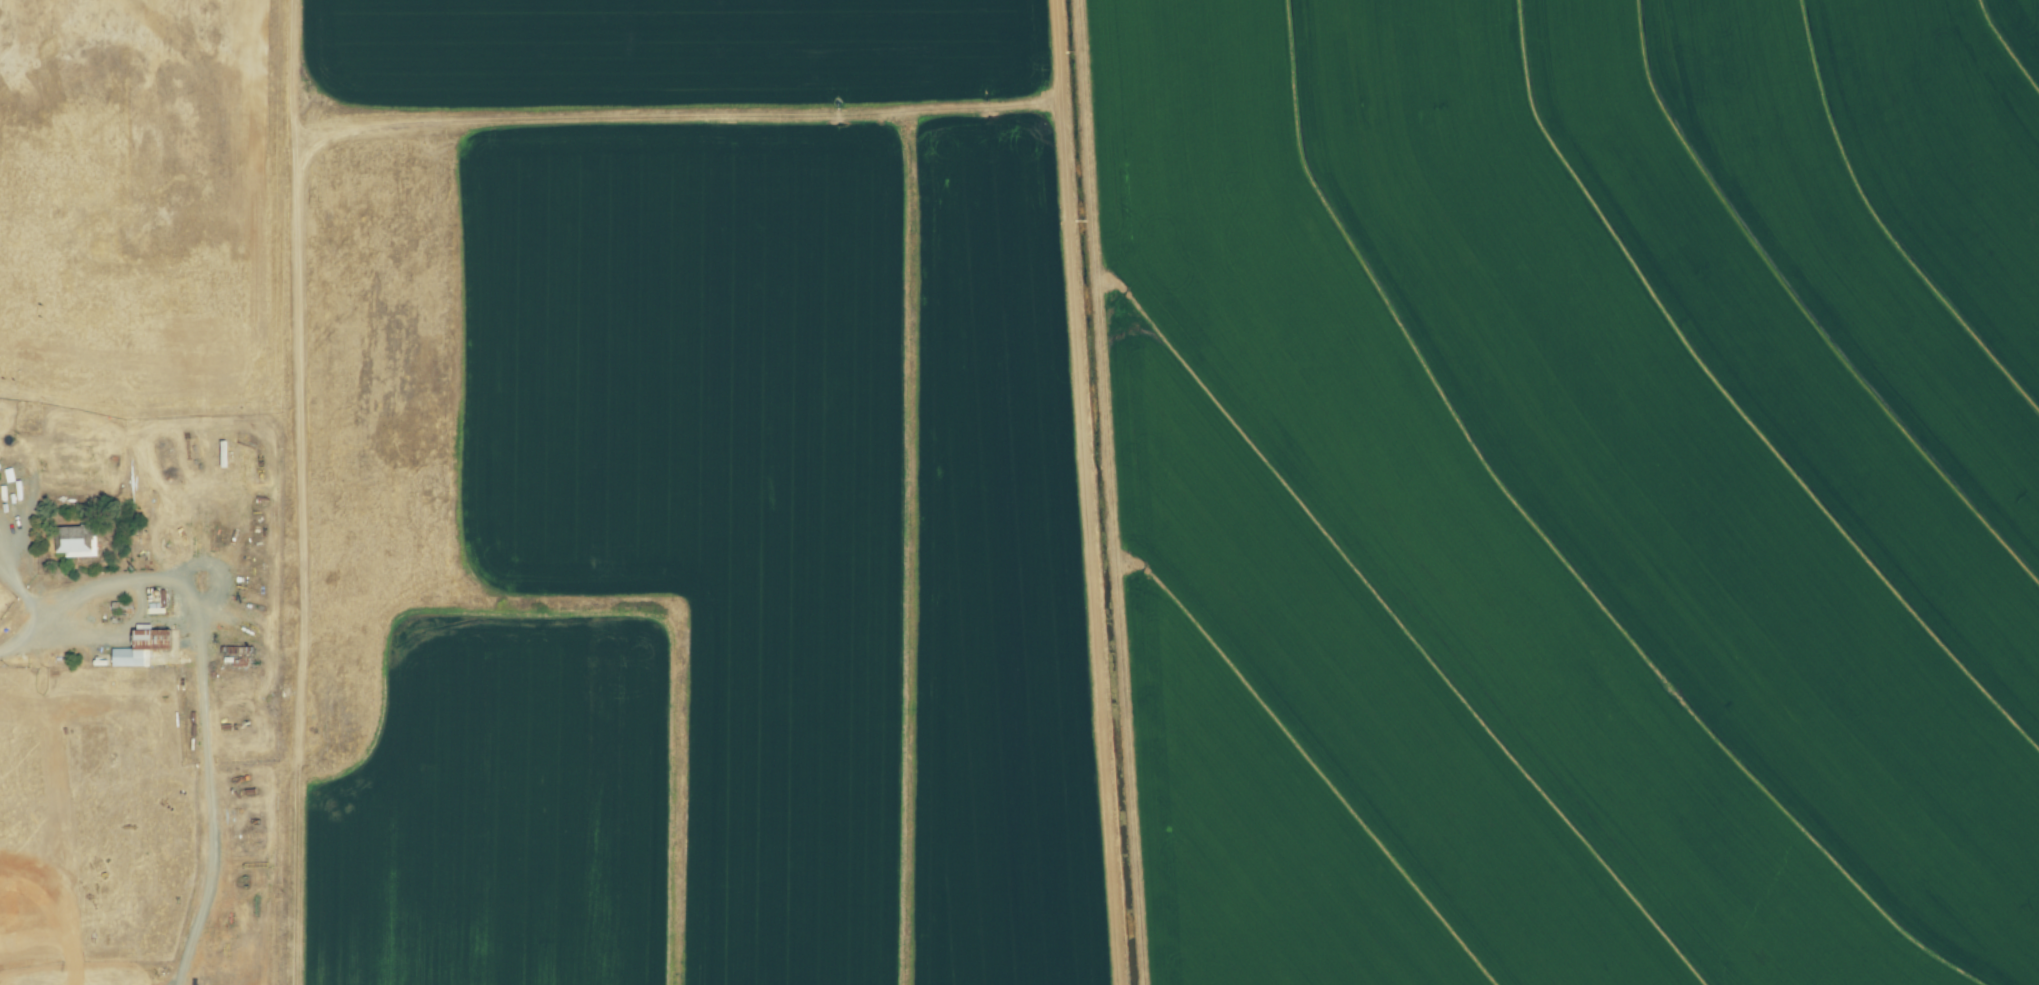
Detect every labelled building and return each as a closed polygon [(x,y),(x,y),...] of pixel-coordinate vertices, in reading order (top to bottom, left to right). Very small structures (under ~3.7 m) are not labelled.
[(56,540),(57,554),(66,554),(66,558),(98,557),(97,531),(87,532),(87,539),(56,540)] [(151,667),(151,650),(173,650),(173,630),(134,630),(134,649),(113,649),(113,667),(151,667)]
